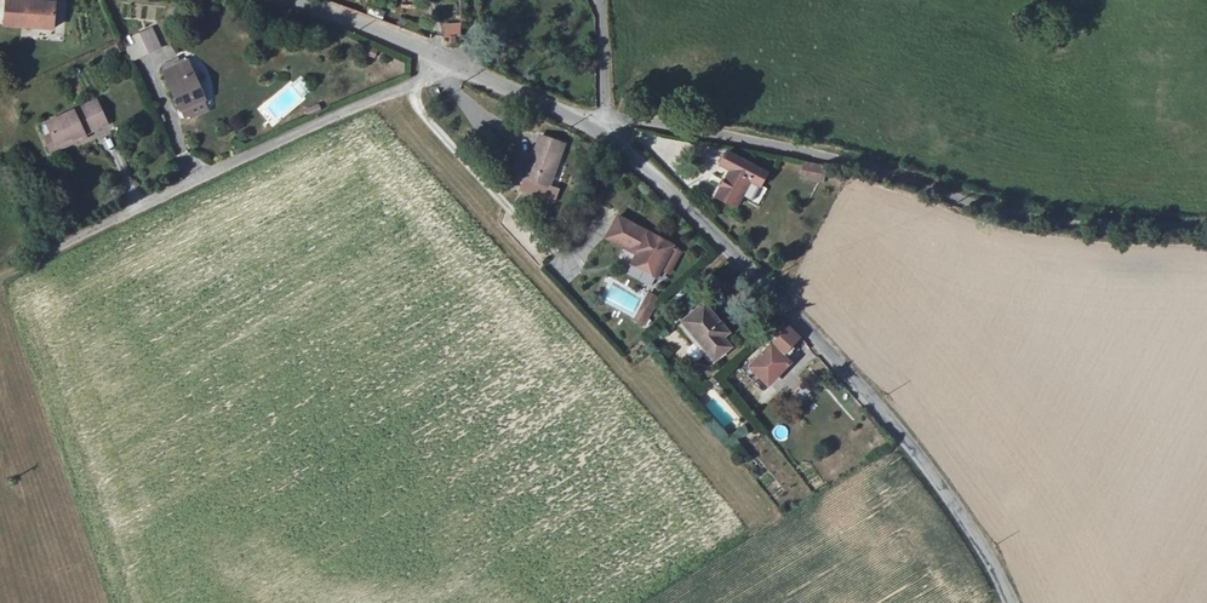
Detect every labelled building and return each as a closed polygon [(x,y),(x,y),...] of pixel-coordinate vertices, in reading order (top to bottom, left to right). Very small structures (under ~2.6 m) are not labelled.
[(54,29),(56,3),(7,1),(6,26),(54,29)] [(127,19),(132,32),(144,27),(138,13),(127,19)] [(400,17),(397,24),(410,28),(412,22),(400,17)] [(449,35),(460,34),(459,23),(448,24),(449,35)] [(447,35),(447,25),(437,25),(437,35),(440,35),(440,40),(446,41),(447,35)] [(154,50),(170,86),(193,75),(177,39),(154,50)] [(198,85),(197,82),(193,75),(170,86),(173,93),(180,90),(181,93),(198,85)] [(99,98),(46,121),(51,132),(43,136),(52,155),(90,137),(89,134),(111,124),(99,98)] [(546,140),(525,193),(558,206),(562,195),(551,191),(567,149),(546,140)] [(710,202),(729,211),(742,184),(753,188),(758,176),(718,158),(714,170),(723,175),(710,202)] [(798,178),(823,184),(827,166),(803,160),(798,178)] [(658,275),(676,244),(622,213),(610,234),(640,251),(634,261),(658,275)] [(632,321),(644,328),(660,298),(648,291),(632,321)] [(705,307),(687,324),(714,358),(723,350),(717,342),(726,334),(705,307)] [(778,330),(782,333),(762,352),(770,362),(795,338),(783,325),(778,330)] [(800,381),(790,385),(798,401),(807,397),(800,381)]
